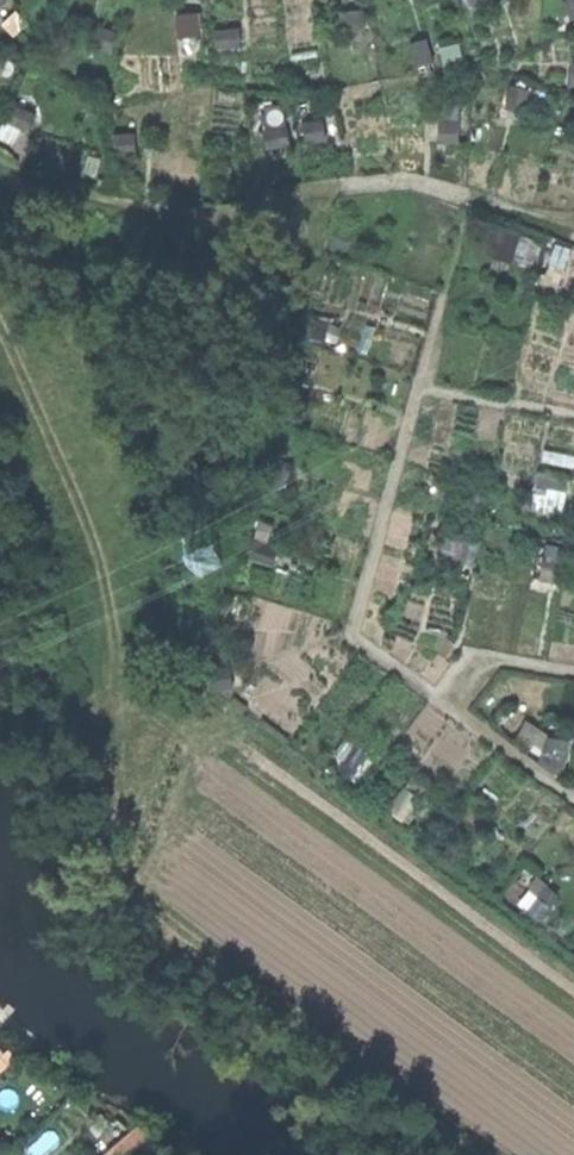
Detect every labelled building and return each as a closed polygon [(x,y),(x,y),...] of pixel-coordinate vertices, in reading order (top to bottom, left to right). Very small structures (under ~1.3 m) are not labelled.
[(40,114),(16,103),(0,138),(0,140),(23,150),(40,114)] [(290,146),(290,106),(272,106),(273,146),(290,146)] [(573,484),(573,479),(542,472),(533,513),(566,520),(573,484)] [(131,1149),(123,1140),(105,1154),(123,1154),(131,1149)]
